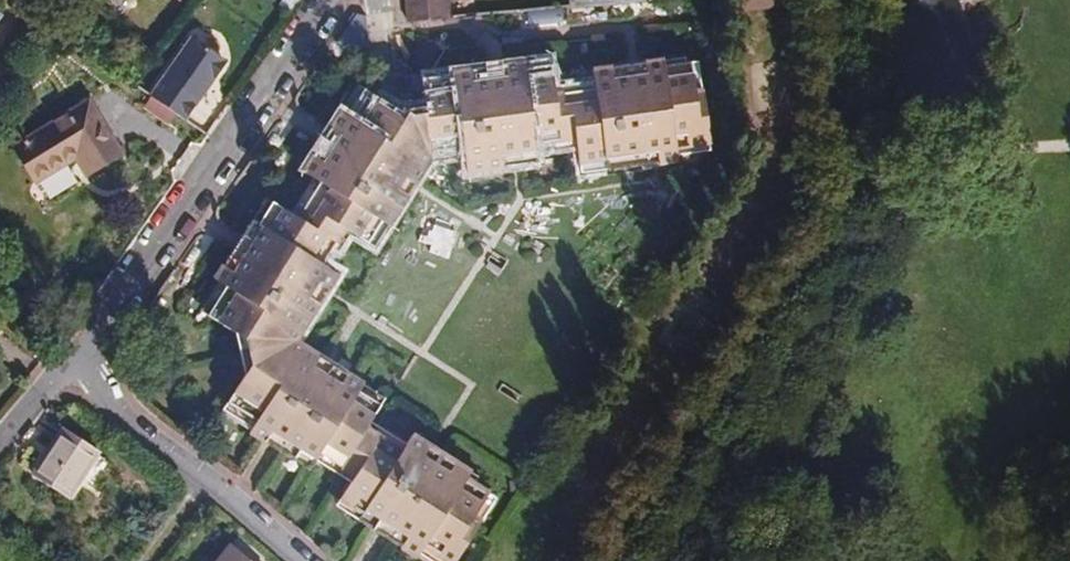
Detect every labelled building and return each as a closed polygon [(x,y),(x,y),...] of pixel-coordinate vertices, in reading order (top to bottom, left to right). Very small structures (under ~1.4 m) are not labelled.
[(305,0),(288,0),(282,8),(293,16),(305,0)] [(408,24),(420,22),(448,19),(447,0),(405,0),(408,24)] [(408,62),(429,75),(443,53),(442,47),(423,36),(408,62)] [(422,105),(430,162),(465,157),(468,174),(538,165),(535,144),(576,139),(579,164),(605,160),(606,169),(676,160),(674,148),(710,143),(703,94),(694,95),(692,74),(665,77),(663,60),(626,64),(593,69),(596,91),(556,96),(552,67),(524,70),(524,64),(493,68),(454,73),(455,81),(427,85),(430,104),(422,105)] [(171,91),(162,105),(189,123),(198,109),(171,91)] [(413,435),(404,449),(368,427),(382,407),(359,392),(364,384),(297,342),(339,275),(328,268),(351,233),(359,238),(373,216),(392,227),(430,166),(423,115),(412,117),(408,114),(404,121),(367,99),(353,121),(340,113),(328,132),(334,135),(331,140),(325,149),(319,146),(302,172),(319,183),(297,218),(282,208),(268,230),(251,220),(240,239),(246,243),(243,248),(237,257),(231,253),(214,280),(226,287),(207,316),(245,340),(235,357),(252,367),(228,406),(256,424),(249,436),(265,446),(269,440),(273,442),(283,449),(279,455),(309,473),(320,454),(354,476),(339,501),(361,515),(357,521),(374,532),(378,526),(381,528),(391,534),(388,540),(417,559),(425,547),(448,560),(457,560),(476,530),(469,526),(489,494),(468,481),(473,471),(413,435)] [(91,100),(12,147),(33,182),(74,158),(76,163),(84,176),(123,153),(91,100)] [(328,132),(319,146),(325,149),(331,140),(334,135),(328,132)] [(240,239),(231,253),(237,257),(243,248),(246,243),(240,239)] [(62,427),(31,476),(69,500),(99,451),(62,427)] [(269,440),(265,446),(279,455),(283,449),(273,442),(269,440)] [(378,526),(374,532),(388,540),(391,534),(381,528),(378,526)] [(231,544),(217,560),(251,560),(231,544)]
